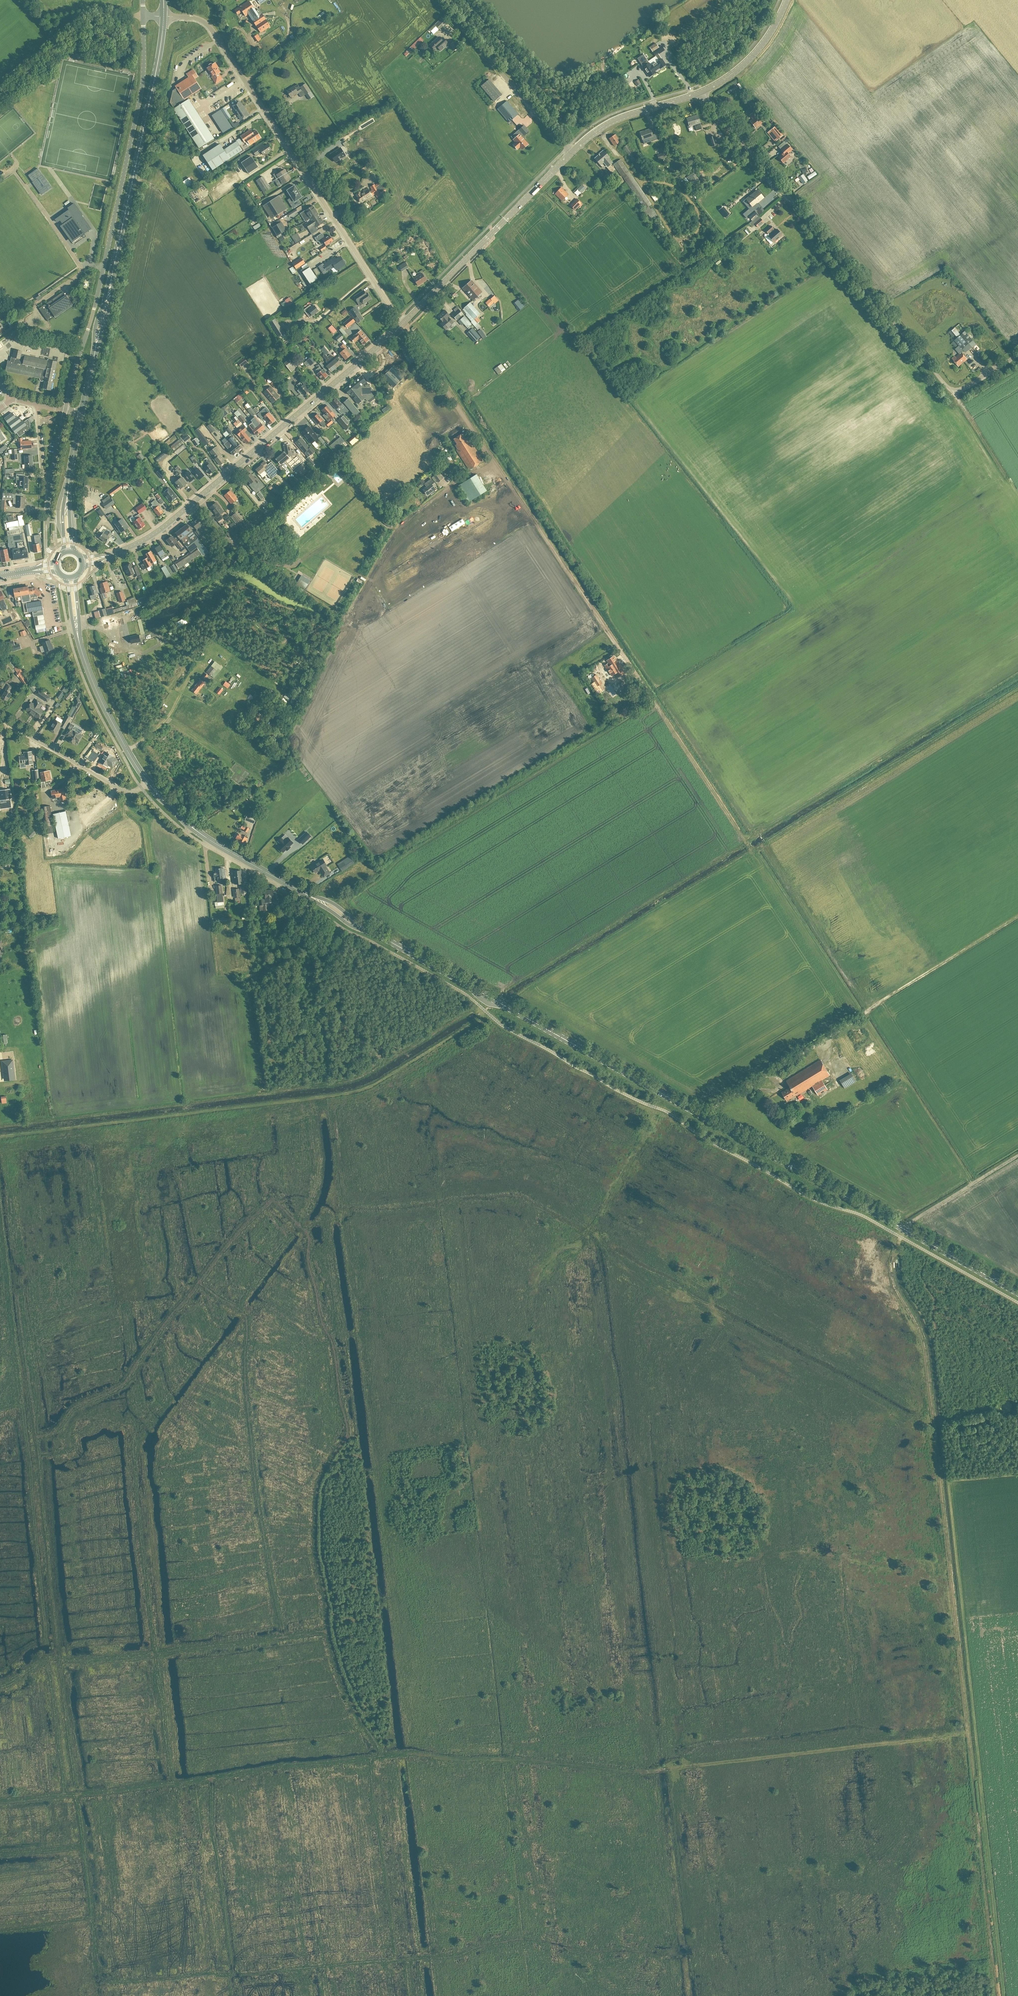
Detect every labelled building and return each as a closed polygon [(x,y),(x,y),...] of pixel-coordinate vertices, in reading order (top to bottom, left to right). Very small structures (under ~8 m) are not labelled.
[(256,25),(265,19),(259,10),(256,12),(255,10),(249,1),(235,10),(237,14),(242,11),(246,16),(249,14),(256,25)] [(448,23),(442,18),(435,24),(440,29),(441,30),(448,23)] [(256,25),(261,32),(270,26),(265,19),(256,25)] [(439,37),(430,45),(434,50),(437,47),(440,51),(448,43),(443,37),(441,39),(439,37)] [(418,40),(410,47),(413,50),(421,43),(418,40)] [(450,44),(454,50),(459,47),(454,41),(450,44)] [(665,50),(662,46),(659,48),(656,43),(650,47),(653,52),(656,56),(659,60),(656,62),(660,68),(660,69),(666,65),(659,54),(665,50)] [(645,62),(647,64),(643,67),(649,77),(656,73),(655,71),(660,68),(656,62),(651,66),(648,60),(645,62)] [(208,69),(210,72),(213,77),(212,77),(216,84),(222,79),(219,73),(220,72),(218,68),(216,63),(213,65),(212,64),(211,64),(209,66),(209,67),(210,67),(208,69)] [(201,89),(195,79),(198,76),(194,70),(187,74),(189,77),(176,86),(177,88),(173,91),(170,103),(174,109),(174,110),(199,149),(214,139),(189,99),(189,100),(187,98),(188,97),(201,89)] [(494,101),(502,95),(489,79),(481,86),(494,101)] [(297,94),(302,91),(298,84),(294,87),(294,86),(287,91),(291,97),(296,93),(297,94)] [(302,91),(303,93),(304,92),(306,94),(309,92),(308,90),(305,84),(300,87),(302,90),(302,91)] [(233,106),(239,115),(238,115),(241,120),(249,115),(245,108),(244,109),(240,101),(233,106)] [(497,109),(509,122),(518,114),(507,101),(497,109)] [(229,114),(227,111),(224,107),(221,109),(228,120),(231,117),(229,114)] [(221,110),(212,115),(223,133),(232,127),(221,110)] [(756,128),(763,121),(767,118),(763,113),(759,117),(758,115),(750,121),(756,128)] [(696,130),(702,129),(700,123),(698,115),(687,118),(689,126),(695,125),(696,130)] [(524,125),(519,130),(522,133),(514,140),(516,142),(515,143),(519,148),(520,147),(522,149),(528,144),(522,137),(524,135),(529,131),(524,125)] [(775,126),(770,130),(778,139),(783,135),(775,126)] [(651,141),(658,139),(656,133),(653,134),(651,129),(640,132),(643,140),(650,138),(651,141)] [(253,133),(251,130),(241,137),(244,141),(247,140),(250,145),(261,138),(256,131),(253,133)] [(614,146),(620,142),(615,134),(609,138),(614,146)] [(712,147),(716,145),(717,145),(714,136),(709,138),(712,147)] [(230,159),(242,150),(237,141),(224,150),(220,144),(203,155),(213,170),(230,159)] [(264,147),(263,144),(253,151),(256,156),(262,152),(263,155),(271,150),(268,144),(264,147)] [(787,153),(792,149),(787,144),(781,149),(784,153),(778,157),(783,163),(790,157),(787,153)] [(345,155),(340,148),(330,154),(335,162),(339,159),(340,159),(341,158),(342,158),(345,155)] [(608,166),(612,163),(609,158),(610,157),(604,151),(599,155),(595,159),(600,164),(604,162),(608,166)] [(249,174),(259,167),(252,156),(242,163),(249,174)] [(38,168),(28,175),(42,194),(51,187),(38,168)] [(283,184),(291,180),(285,170),(279,173),(278,172),(273,175),(279,183),(281,181),(283,184)] [(798,178),(803,184),(808,181),(803,174),(798,178)] [(191,177),(183,182),(188,189),(195,184),(191,177)] [(270,188),(263,177),(256,181),(263,192),(270,188)] [(375,194),(378,198),(382,195),(379,191),(376,186),(375,184),(371,187),(373,190),(370,192),(373,195),(375,194)] [(581,193),(586,188),(582,184),(577,189),(581,193)] [(295,202),(302,197),(295,186),(295,185),(294,185),(294,186),(287,190),(287,191),(287,190),(294,202),(295,202)] [(562,201),(568,194),(561,187),(555,194),(562,201)] [(359,200),(360,200),(361,202),(368,198),(373,195),(370,192),(368,188),(363,191),(364,192),(361,194),(360,192),(359,192),(357,193),(356,194),(358,196),(357,197),(358,197),(357,197),(357,199),(358,200),(359,200)] [(757,190),(748,198),(754,205),(763,197),(757,190)] [(655,202),(659,199),(655,192),(651,195),(655,202)] [(285,210),(277,197),(265,205),(273,217),(285,210)] [(577,199),(571,205),(575,209),(581,203),(577,199)] [(91,229),(81,215),(82,215),(74,204),(68,208),(69,210),(56,219),(58,222),(60,220),(75,240),(82,235),(84,238),(86,236),(84,234),(91,229)] [(311,219),(318,214),(313,206),(305,211),(300,214),(303,218),(304,218),(306,221),(310,219),(311,219)] [(647,216),(651,214),(653,218),(657,217),(652,207),(645,211),(647,216)] [(722,207),(719,210),(726,218),(729,215),(722,207)] [(754,210),(747,215),(752,221),(758,216),(754,210)] [(316,227),(324,223),(318,214),(311,219),(311,220),(306,224),(309,230),(315,226),(316,227)] [(764,222),(761,218),(755,223),(758,227),(764,222)] [(286,231),(281,222),(273,227),(278,236),(286,231)] [(774,242),(782,235),(777,229),(774,231),(773,230),(773,229),(771,226),(766,230),(768,233),(770,235),(769,236),(774,242)] [(296,243),(301,240),(297,233),(292,236),(296,243)] [(333,241),(333,240),(333,239),(332,238),(331,238),(329,235),(326,237),(325,237),(324,237),(321,233),(315,237),(317,240),(318,242),(319,241),(321,245),(324,243),(326,246),(333,241)] [(335,257),(323,265),(327,271),(334,266),(337,270),(346,265),(345,264),(345,263),(346,262),(345,261),(344,260),(343,261),(340,257),(336,259),(335,257)] [(302,265),(299,260),(293,263),(296,268),(302,265)] [(405,262),(398,267),(402,271),(408,267),(405,262)] [(309,267),(302,272),(310,283),(317,279),(310,267),(309,267)] [(418,286),(427,280),(422,273),(413,278),(418,286)] [(482,292),(471,280),(463,288),(473,300),(482,292)] [(354,297),(358,303),(361,300),(364,304),(371,299),(368,293),(366,294),(364,291),(354,297)] [(55,318),(73,305),(66,295),(65,295),(63,292),(39,308),(48,322),(55,317),(55,318)] [(487,303),(491,307),(496,303),(492,298),(487,303)] [(523,304),(519,299),(515,303),(519,308),(523,304)] [(480,314),(470,302),(468,304),(464,308),(463,310),(466,314),(465,315),(472,322),(477,317),(480,314)] [(310,305),(304,310),(307,315),(310,313),(312,315),(318,310),(314,305),(312,307),(310,305)] [(363,319),(355,307),(350,311),(358,323),(363,319)] [(452,315),(457,320),(463,314),(458,309),(452,315)] [(445,310),(438,316),(443,322),(440,324),(446,329),(453,322),(448,317),(450,316),(445,310)] [(472,324),(464,316),(460,320),(467,328),(472,324)] [(355,322),(351,317),(344,323),(348,328),(355,322)] [(285,334),(280,326),(275,319),(274,319),(273,318),(270,321),(270,322),(269,322),(279,338),(285,334)] [(333,325),(330,328),(334,334),(338,331),(333,325)] [(472,328),(467,333),(475,342),(480,337),(472,328)] [(295,334),(299,338),(305,333),(302,329),(295,334)] [(354,343),(359,339),(364,345),(369,341),(364,334),(361,331),(351,339),(354,343)] [(954,340),(960,347),(971,338),(965,331),(954,340)] [(303,343),(308,339),(305,336),(308,334),(307,333),(300,339),(303,343)] [(339,342),(344,338),(340,334),(335,338),(339,342)] [(346,360),(351,355),(346,349),(347,348),(344,344),(341,346),(344,350),(340,353),(346,360)] [(35,357),(30,356),(21,354),(22,351),(14,349),(12,357),(11,357),(11,361),(8,360),(7,363),(6,370),(40,378),(39,379),(45,381),(43,388),(51,390),(57,361),(49,360),(49,361),(40,358),(39,360),(35,359),(35,357)] [(418,357),(412,349),(404,355),(410,363),(418,357)] [(952,359),(953,359),(953,360),(958,366),(967,359),(962,352),(956,357),(955,356),(952,358),(952,359)] [(327,357),(328,357),(325,354),(323,356),(327,360),(326,361),(329,364),(327,366),(331,372),(336,368),(327,357)] [(331,354),(328,357),(327,357),(336,368),(342,363),(337,358),(335,359),(331,354)] [(312,357),(311,357),(310,355),(308,357),(309,359),(306,361),(310,365),(310,366),(316,362),(312,357)] [(244,358),(238,363),(241,367),(248,362),(244,358)] [(291,372),(297,367),(290,359),(284,363),(291,372)] [(503,364),(496,368),(500,374),(507,370),(503,364)] [(318,373),(317,374),(323,380),(328,376),(325,373),(326,372),(324,369),(322,370),(319,367),(315,370),(318,373)] [(367,401),(369,400),(370,402),(375,398),(374,396),(376,394),(361,375),(345,389),(349,395),(350,394),(358,404),(365,398),(367,401)] [(306,385),(307,384),(303,380),(300,383),(303,386),(299,389),(305,395),(310,391),(306,385)] [(273,402),(279,397),(271,386),(264,392),(273,402)] [(239,403),(245,397),(241,394),(236,399),(239,403)] [(336,398),(334,400),(333,400),(332,401),(332,402),(331,402),(337,409),(340,412),(341,413),(343,412),(344,414),(348,410),(342,403),(341,404),(336,398)] [(360,412),(349,398),(343,403),(355,416),(360,412)] [(253,416),(256,413),(248,403),(245,405),(248,409),(248,410),(253,416)] [(327,405),(325,408),(324,407),(323,409),(322,410),(325,413),(323,415),(327,420),(330,417),(328,415),(330,414),(331,416),(334,414),(333,413),(334,412),(333,411),(331,409),(330,409),(327,405)] [(228,412),(223,407),(216,412),(221,418),(228,412)] [(260,412),(270,424),(275,420),(269,412),(267,414),(263,409),(260,412)] [(234,413),(242,422),(246,420),(238,411),(234,413)] [(19,436),(30,428),(30,422),(28,419),(24,422),(22,420),(21,421),(17,416),(16,417),(12,412),(4,418),(16,433),(17,432),(19,436)] [(328,426),(330,424),(328,421),(326,423),(323,420),(321,417),(321,418),(317,414),(315,416),(314,416),(313,417),(313,418),(316,422),(315,422),(316,424),(317,423),(318,424),(320,423),(323,427),(326,424),(328,426)] [(255,419),(253,421),(252,421),(261,432),(265,428),(258,419),(256,421),(255,419)] [(247,423),(257,435),(261,432),(252,421),(253,421),(251,420),(247,423)] [(212,433),(215,430),(210,424),(207,426),(212,433)] [(251,440),(249,437),(246,433),(248,431),(244,425),(241,427),(236,431),(244,441),(245,440),(247,443),(251,440)] [(306,427),(303,429),(304,430),(301,432),(311,443),(315,440),(318,438),(308,426),(306,428),(306,427)] [(229,440),(238,451),(242,448),(237,442),(232,437),(233,436),(231,433),(232,432),(229,428),(226,430),(229,434),(226,437),(228,440),(229,440)] [(181,438),(184,442),(190,436),(187,433),(181,438)] [(469,470),(483,461),(470,440),(468,437),(465,439),(462,434),(453,439),(456,444),(455,445),(457,448),(456,449),(469,470)] [(21,448),(32,448),(31,440),(22,441),(22,438),(19,438),(19,441),(20,441),(21,448)] [(296,442),(304,452),(305,452),(305,453),(306,453),(308,451),(311,455),(315,451),(311,447),(310,448),(301,438),(299,440),(298,440),(296,441),(296,442)] [(171,446),(174,450),(183,442),(181,439),(171,446)] [(229,440),(228,440),(224,444),(233,455),(238,451),(229,440)] [(334,450),(340,446),(336,441),(330,446),(334,450)] [(293,470),(303,462),(297,456),(294,459),(291,456),(292,455),(290,444),(284,445),(286,452),(285,453),(284,453),(277,460),(281,465),(286,460),(289,463),(288,464),(293,470)] [(203,454),(205,457),(210,453),(205,447),(201,450),(204,453),(203,454)] [(215,458),(220,465),(225,461),(221,456),(222,455),(216,447),(210,451),(215,458)] [(166,452),(156,460),(158,463),(168,455),(166,452)] [(331,466),(340,457),(336,452),(327,461),(331,466)] [(26,469),(34,468),(33,455),(25,456),(26,469)] [(211,463),(207,457),(204,460),(208,465),(205,468),(210,474),(215,469),(210,463),(211,463)] [(256,470),(257,470),(256,471),(258,474),(259,473),(260,474),(264,470),(269,476),(274,472),(276,475),(280,472),(271,462),(271,463),(271,462),(272,463),(269,466),(265,461),(260,465),(261,466),(256,470)] [(202,477),(204,476),(198,468),(193,472),(199,479),(200,479),(202,478),(202,477)] [(184,474),(190,482),(191,482),(193,480),(192,480),(194,478),(188,471),(184,474)] [(443,479),(442,479),(445,477),(441,471),(434,476),(437,480),(438,483),(443,479)] [(257,483),(260,481),(256,477),(255,478),(251,473),(246,477),(251,484),(256,489),(259,485),(257,483)] [(27,488),(27,477),(24,477),(24,474),(16,474),(16,478),(20,479),(20,488),(27,488)] [(181,489),(187,484),(186,483),(187,483),(180,475),(177,477),(179,479),(176,482),(181,489)] [(487,491),(477,475),(460,485),(470,502),(487,491)] [(425,484),(427,487),(423,490),(427,495),(435,489),(433,487),(436,485),(432,479),(425,484)] [(171,502),(177,497),(169,488),(163,493),(171,502)] [(310,488),(286,508),(289,512),(296,506),(295,505),(313,490),(310,488)] [(294,489),(289,494),(292,498),(297,493),(294,489)] [(231,504),(238,499),(231,490),(224,495),(231,504)] [(13,504),(16,504),(16,507),(24,507),(25,497),(22,497),(22,493),(3,492),(2,499),(12,500),(12,498),(14,498),(13,504)] [(161,504),(164,501),(158,493),(155,496),(158,500),(161,504)] [(106,509),(115,503),(111,498),(102,504),(106,509)] [(406,499),(398,504),(400,507),(408,501),(406,499)] [(159,516),(164,512),(159,506),(160,505),(156,500),(151,503),(153,505),(152,506),(154,509),(154,510),(159,516)] [(217,515),(215,517),(218,522),(223,518),(221,514),(224,512),(216,502),(210,507),(217,515)] [(140,514),(147,509),(143,503),(136,508),(140,514)] [(245,535),(250,531),(236,513),(231,516),(245,535)] [(141,527),(145,525),(142,520),(138,514),(134,517),(133,516),(131,518),(130,519),(130,520),(131,521),(132,522),(133,522),(134,522),(133,523),(135,525),(139,529),(140,529),(141,528),(141,527)] [(197,529),(205,523),(200,516),(192,523),(197,529)] [(122,532),(128,527),(122,519),(116,523),(122,532)] [(234,522),(230,525),(236,533),(240,530),(234,522)] [(187,547),(198,538),(192,530),(187,524),(176,533),(181,539),(187,547)] [(16,530),(21,558),(28,557),(26,548),(25,548),(23,534),(21,534),(20,529),(16,530)] [(106,529),(103,532),(99,537),(106,542),(110,537),(109,537),(112,533),(109,531),(108,531),(106,529)] [(21,558),(16,530),(7,531),(8,536),(9,542),(8,543),(8,547),(9,547),(10,547),(11,552),(12,551),(14,560),(21,558)] [(181,549),(183,548),(175,538),(174,539),(172,536),(167,540),(172,546),(176,543),(181,549)] [(34,553),(39,552),(41,551),(40,547),(41,547),(40,544),(39,544),(39,540),(35,541),(35,544),(33,545),(34,553)] [(156,548),(155,548),(162,559),(165,557),(165,558),(168,556),(166,553),(165,553),(160,545),(160,546),(159,545),(156,547),(156,548)] [(188,562),(201,554),(197,547),(188,554),(183,557),(175,562),(179,568),(181,570),(190,564),(188,562)] [(3,562),(5,562),(5,561),(9,561),(7,549),(0,550),(0,557),(1,557),(2,562),(3,562)] [(152,563),(157,561),(155,558),(151,551),(145,554),(147,558),(143,561),(144,563),(141,565),(144,570),(153,565),(152,563)] [(133,567),(131,564),(130,564),(129,563),(127,564),(126,566),(124,567),(128,576),(132,574),(134,575),(135,577),(140,574),(136,566),(133,567)] [(167,565),(162,568),(167,576),(172,573),(167,565)] [(299,579),(296,584),(305,589),(308,584),(299,579)] [(102,593),(110,590),(107,581),(100,584),(102,588),(100,588),(102,593)] [(92,600),(97,598),(95,594),(98,593),(95,585),(94,586),(94,585),(91,586),(91,587),(89,587),(92,595),(90,595),(90,596),(91,599),(92,600)] [(39,596),(42,592),(36,587),(32,588),(29,589),(28,586),(14,589),(15,598),(21,596),(22,602),(31,601),(30,598),(38,596),(39,596)] [(43,610),(41,601),(26,603),(28,612),(43,610)] [(34,616),(36,630),(46,628),(44,615),(34,616)] [(121,618),(110,620),(112,627),(115,626),(116,628),(115,628),(114,629),(114,631),(116,630),(117,631),(117,632),(114,633),(115,640),(126,638),(125,631),(124,631),(123,628),(122,628),(122,625),(122,624),(121,618)] [(139,635),(136,635),(130,637),(131,643),(140,641),(139,635)] [(48,651),(53,649),(52,646),(50,640),(42,642),(46,654),(48,653),(48,651)] [(616,663),(618,662),(614,656),(607,660),(609,663),(605,665),(607,668),(611,676),(615,673),(618,677),(625,673),(619,665),(618,666),(616,663)] [(206,672),(212,676),(214,678),(220,670),(220,669),(218,668),(217,670),(211,666),(206,672)] [(26,686),(30,682),(18,667),(15,669),(17,673),(16,674),(19,677),(19,676),(26,686)] [(596,674),(591,677),(597,685),(601,682),(596,674)] [(196,694),(205,683),(200,679),(192,690),(196,694)] [(9,692),(12,687),(8,685),(4,693),(2,697),(4,698),(3,699),(6,701),(7,701),(7,700),(7,701),(12,693),(9,692)] [(51,698),(48,696),(41,691),(38,690),(36,694),(38,696),(45,700),(48,702),(51,698)] [(26,710),(32,714),(34,715),(38,719),(44,711),(39,708),(40,706),(41,706),(43,703),(40,701),(37,700),(34,704),(31,702),(26,710)] [(278,714),(282,710),(280,709),(281,708),(277,704),(272,709),(278,714)] [(252,716),(260,722),(264,717),(256,711),(252,716)] [(60,726),(64,729),(67,724),(63,722),(62,723),(55,719),(49,729),(56,733),(60,726)] [(73,743),(74,744),(76,741),(78,743),(80,741),(82,736),(81,735),(80,734),(71,729),(73,725),(71,724),(68,728),(64,735),(69,738),(68,740),(70,741),(70,742),(72,743),(73,743)] [(32,753),(30,753),(30,751),(24,752),(25,756),(20,757),(20,763),(26,762),(26,764),(33,764),(32,753)] [(107,766),(113,756),(105,752),(100,762),(107,766)] [(40,772),(42,782),(41,782),(42,787),(46,786),(45,784),(51,782),(48,770),(40,772)] [(60,800),(66,799),(65,795),(66,795),(64,788),(51,791),(53,798),(60,797),(60,800)] [(6,803),(7,805),(10,805),(8,790),(0,791),(0,804),(6,803)] [(245,820),(248,821),(254,823),(256,819),(247,815),(245,820)] [(93,820),(83,821),(84,828),(94,827),(93,820)] [(46,822),(41,823),(41,824),(42,832),(46,832),(46,834),(59,833),(59,825),(46,826),(46,822)] [(28,834),(32,838),(38,833),(33,829),(28,834)] [(303,844),(307,840),(311,836),(307,832),(303,835),(299,840),(303,844)] [(244,845),(248,837),(247,836),(246,837),(242,835),(239,834),(236,838),(239,840),(238,841),(244,845)] [(755,840),(758,845),(765,840),(762,835),(755,840)] [(284,841),(282,838),(278,841),(281,844),(278,847),(283,852),(286,850),(286,849),(286,850),(290,846),(293,843),(288,837),(284,841)] [(330,873),(326,866),(327,865),(323,859),(311,867),(315,873),(319,870),(324,877),(330,873)] [(216,869),(217,879),(226,878),(226,873),(225,872),(225,869),(223,869),(223,868),(216,869)] [(276,892),(273,892),(273,889),(269,890),(270,902),(277,901),(277,897),(276,897),(276,896),(276,892)] [(270,902),(269,890),(265,890),(266,898),(266,899),(262,899),(262,905),(263,905),(264,913),(269,912),(268,904),(267,904),(267,902),(270,902)] [(10,1076),(14,1075),(12,1060),(3,1062),(5,1080),(11,1079),(10,1076)] [(818,1095),(828,1089),(822,1080),(830,1075),(821,1060),(787,1080),(791,1087),(782,1092),(787,1100),(792,1097),(797,1094),(797,1095),(812,1086),(818,1095)] [(846,1088),(858,1082),(853,1073),(841,1079),(846,1088)]
